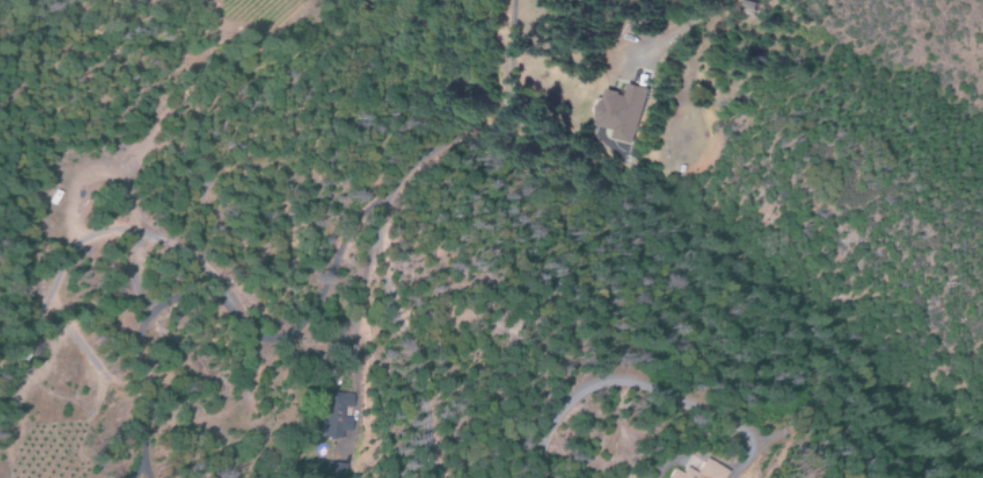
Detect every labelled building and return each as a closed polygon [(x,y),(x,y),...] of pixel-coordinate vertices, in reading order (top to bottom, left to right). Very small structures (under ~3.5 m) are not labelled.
[(647,88),(629,84),(626,94),(608,89),(598,126),(615,130),(612,138),(632,144),(647,88)] [(320,437),(350,438),(351,418),(343,418),(343,407),(352,407),(352,394),(322,392),(320,437)] [(703,459),(696,474),(684,468),(681,474),(671,469),(667,477),(721,477),(725,470),(703,459)] [(311,462),(311,477),(348,477),(348,463),(311,462)]
